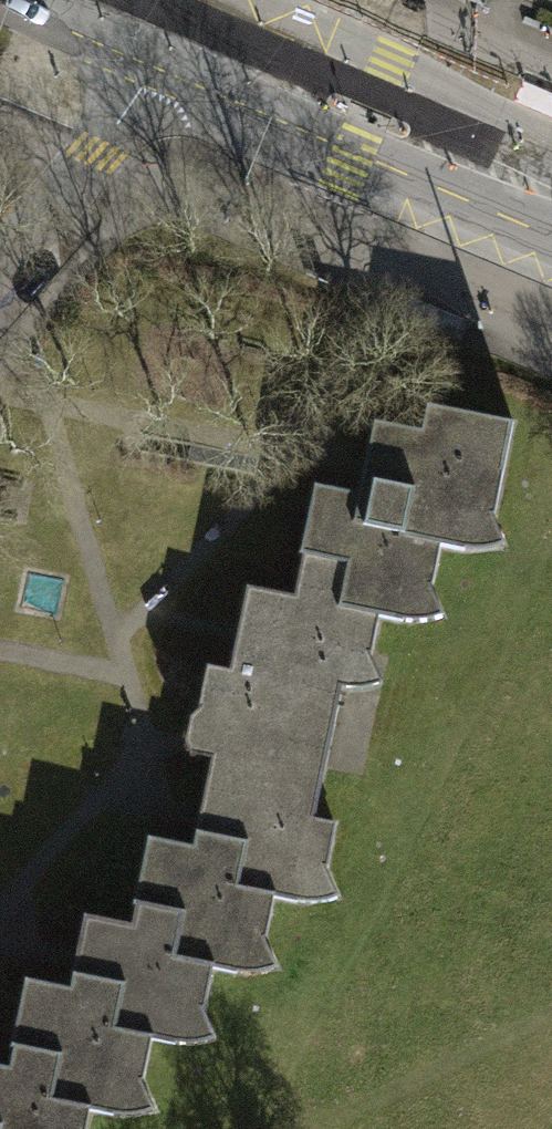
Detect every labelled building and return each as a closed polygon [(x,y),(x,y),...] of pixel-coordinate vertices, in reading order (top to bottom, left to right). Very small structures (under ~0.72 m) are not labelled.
[(315,491),(301,559),(345,568),(338,616),(381,623),(433,636),(445,619),(434,591),(441,555),(501,569),(508,545),(498,519),(516,422),(429,408),(423,434),(378,423),(364,499),(315,491)] [(209,758),(206,776),(316,798),(339,692),(381,700),(382,687),(372,661),(381,623),(338,616),(345,568),(301,559),(296,605),(247,596),(233,680),(208,675),(199,722),(183,719),(178,751),(209,758)] [(152,840),(139,904),(191,914),(183,959),(217,964),(216,974),(245,978),(277,971),(267,942),(277,910),(304,917),(336,904),(326,875),(335,833),(309,825),(316,798),(206,776),(197,847),(152,840)] [(32,979),(21,1036),(69,1047),(60,1091),(96,1099),(95,1109),(123,1118),(162,1111),(150,1090),(159,1044),(180,1051),(224,1043),(211,1014),(216,974),(217,964),(183,959),(191,914),(139,904),(140,927),(89,920),(79,991),(32,979)] [(95,1109),(96,1099),(60,1091),(69,1047),(21,1036),(18,1061),(0,1058),(0,1128),(91,1128),(95,1109)]
